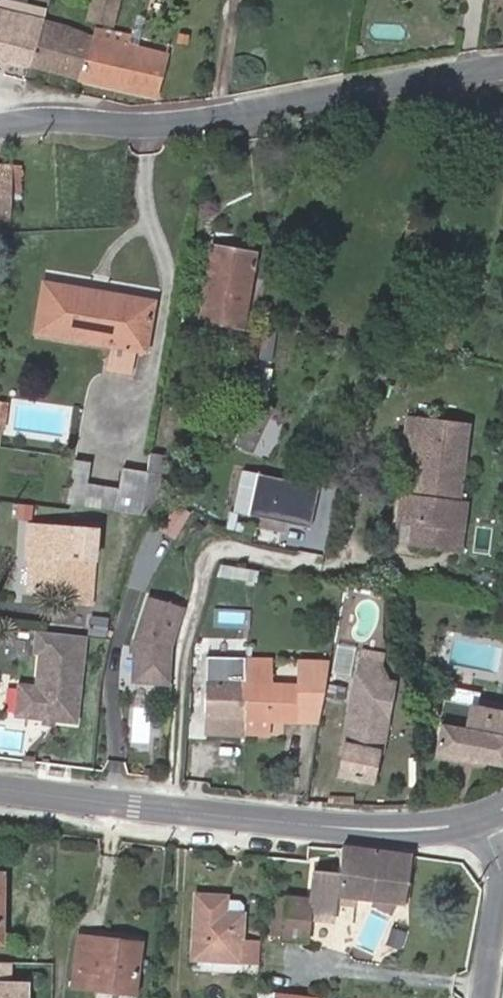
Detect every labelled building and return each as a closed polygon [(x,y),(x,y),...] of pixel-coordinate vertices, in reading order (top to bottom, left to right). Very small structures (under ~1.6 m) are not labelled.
[(89,17),(111,23),(117,0),(93,0),(89,17)] [(43,20),(0,9),(0,56),(30,64),(43,20)] [(78,75),(93,33),(43,20),(30,64),(78,75)] [(133,34),(95,26),(93,33),(78,75),(119,85),(130,45),(133,34)] [(155,94),(166,55),(130,45),(119,85),(155,94)] [(10,220),(12,193),(21,194),(22,165),(0,163),(0,219),(10,220)] [(420,239),(422,223),(409,221),(407,237),(420,239)] [(255,252),(212,245),(199,320),(242,327),(255,252)] [(142,350),(152,301),(46,283),(37,331),(142,350)] [(250,450),(264,421),(271,407),(248,396),(228,440),(250,450)] [(5,430),(10,403),(0,401),(0,429),(5,430)] [(402,496),(399,520),(414,522),(411,543),(431,545),(434,523),(463,527),(466,503),(456,501),(465,425),(409,419),(407,441),(411,441),(420,442),(413,498),(405,497),(402,496)] [(250,450),(271,461),(286,430),(264,421),(250,450)] [(420,442),(411,441),(405,497),(413,498),(420,442)] [(168,499),(176,455),(152,452),(148,471),(141,518),(150,519),(168,499)] [(65,508),(141,518),(148,471),(121,467),(118,487),(87,482),(90,462),(73,459),(65,508)] [(314,523),(320,484),(241,472),(235,511),(314,523)] [(160,531),(177,539),(190,511),(173,503),(160,531)] [(23,556),(26,556),(33,556),(31,591),(74,593),(74,600),(90,601),(93,558),(94,526),(68,525),(24,523),(23,556)] [(460,549),(463,527),(434,523),(431,545),(460,549)] [(24,590),(31,591),(33,556),(26,556),(24,590)] [(175,685),(180,601),(137,599),(133,683),(175,685)] [(39,654),(37,688),(20,687),(17,719),(46,721),(55,722),(78,724),(83,657),(39,654)] [(244,661),(206,660),(205,689),(205,716),(205,718),(208,718),(207,733),(242,734),(242,719),(243,696),(243,683),(244,661)] [(318,722),(328,663),(297,663),(295,698),(243,696),(242,719),(246,719),(246,733),(271,735),(272,720),(318,722)] [(382,752),(395,683),(358,675),(357,678),(342,675),(339,693),(354,696),(339,775),(371,781),(376,751),(382,752)] [(205,716),(205,689),(190,689),(188,716),(205,716)] [(463,726),(439,721),(434,750),(502,763),(502,710),(467,704),(463,726)] [(133,706),(131,741),(148,742),(151,707),(133,706)] [(311,899),(286,897),(282,937),(306,940),(308,918),(333,920),(335,897),(403,904),(408,855),(343,847),(340,874),(314,871),(311,899)] [(259,962),(260,945),(241,944),(243,905),(237,902),(226,901),(226,897),(196,895),(193,958),(259,962)] [(269,936),(282,937),(286,897),(273,896),(269,936)] [(135,991),(139,942),(79,936),(74,985),(135,991)] [(28,981),(8,980),(8,960),(0,960),(0,997),(27,997),(28,981)]
